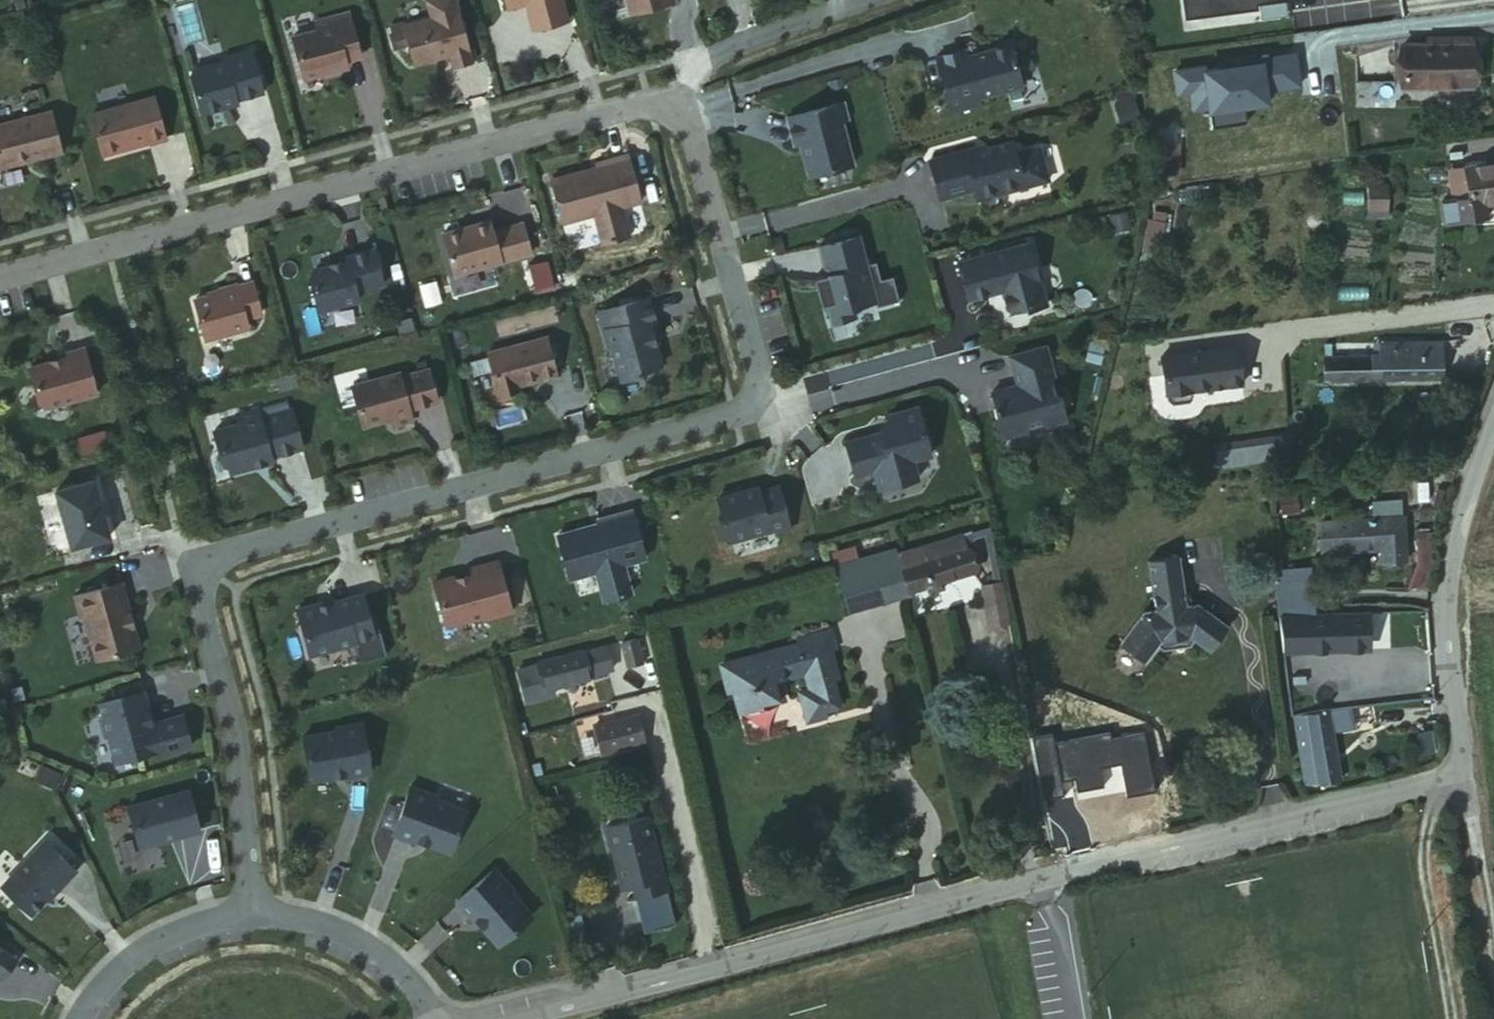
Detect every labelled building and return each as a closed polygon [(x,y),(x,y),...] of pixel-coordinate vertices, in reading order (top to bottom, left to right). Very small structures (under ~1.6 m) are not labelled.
[(436,40),(437,42),(440,55),(459,50),(445,0),(417,0),(418,3),(390,11),(401,52),(425,45),(424,43),(436,40)] [(514,11),(522,9),(519,0),(512,0),(514,11)] [(522,9),(514,11),(519,26),(553,17),(549,0),(519,0),(522,9)] [(619,9),(654,0),(617,0),(619,9)] [(1178,12),(1244,4),(1243,0),(1176,0),(1178,12)] [(293,75),(336,63),(334,56),(350,52),(338,9),(305,18),(307,26),(282,34),(293,75)] [(1413,45),(1465,56),(1467,47),(1414,37),(1413,45)] [(1457,95),(1465,56),(1413,45),(1396,41),(1389,82),(1457,95)] [(954,48),(925,56),(940,114),(969,106),(967,100),(1011,89),(999,43),(955,54),(954,48)] [(185,70),(195,108),(220,102),(219,98),(230,95),(256,88),(245,46),(217,53),(219,57),(186,65),(185,70)] [(138,140),(155,136),(143,93),(81,111),(92,150),(138,138),(138,140)] [(833,99),(776,113),(783,141),(790,139),(798,172),(841,161),(831,118),(837,116),(833,99)] [(47,148),(36,107),(0,117),(0,161),(47,148)] [(961,149),(918,160),(929,199),(965,189),(967,199),(1037,179),(1028,147),(1003,153),(1000,142),(967,151),(961,149)] [(541,175),(553,218),(585,210),(593,239),(619,232),(612,202),(631,197),(618,150),(586,158),(587,162),(541,175)] [(1493,196),(1493,157),(1454,163),(1438,166),(1444,196),(1459,193),(1461,202),(1475,200),(1493,196)] [(1376,184),(1354,187),(1358,213),(1380,209),(1376,184)] [(1461,202),(1459,193),(1444,196),(1433,199),(1437,220),(1469,214),(1475,204),(1475,200),(1461,202)] [(479,215),(433,228),(444,270),(520,249),(512,219),(482,227),(479,215)] [(1161,218),(1144,217),(1142,249),(1159,250),(1161,218)] [(881,272),(869,275),(864,257),(855,260),(847,231),(806,242),(814,271),(802,274),(804,284),(809,282),(814,299),(809,302),(814,300),(819,319),(844,312),(842,302),(865,296),(867,302),(888,296),(881,272)] [(980,282),(993,290),(993,294),(996,305),(1001,308),(1015,304),(1016,306),(1036,302),(1027,270),(1025,270),(1017,238),(947,257),(957,297),(980,291),(978,285),(980,282)] [(373,280),(363,244),(336,252),(337,256),(304,266),(300,272),(309,306),(349,296),(346,287),(373,280)] [(528,285),(543,285),(542,259),(527,259),(528,285)] [(980,282),(978,285),(993,290),(980,282)] [(598,313),(589,315),(595,341),(600,344),(608,375),(630,370),(632,365),(648,361),(638,324),(644,322),(636,293),(595,304),(598,313)] [(180,354),(224,342),(221,332),(239,327),(231,296),(213,301),(213,298),(187,306),(188,310),(169,315),(180,354)] [(595,304),(586,306),(589,315),(598,313),(595,304)] [(529,334),(477,348),(487,391),(507,386),(506,382),(525,377),(524,376),(539,372),(529,334)] [(1360,380),(1433,376),(1433,338),(1381,340),(1380,353),(1314,355),(1314,381),(1360,380)] [(995,383),(981,386),(986,402),(983,403),(991,432),(1016,425),(1015,423),(1035,417),(1035,420),(1055,415),(1048,389),(1044,390),(1039,371),(1043,370),(1035,340),(999,350),(1007,379),(1008,385),(1002,387),(995,383)] [(55,353),(19,363),(28,397),(38,402),(86,389),(74,344),(55,350),(55,353)] [(1225,344),(1147,355),(1152,391),(1230,380),(1225,344)] [(342,382),(352,420),(358,424),(384,417),(385,421),(402,417),(399,404),(427,397),(419,366),(390,373),(389,369),(342,382)] [(868,428),(834,438),(843,471),(862,466),(867,484),(906,473),(901,455),(919,450),(905,402),(878,410),(868,428)] [(230,423),(204,430),(210,451),(215,450),(220,471),(250,463),(253,459),(262,457),(262,459),(294,451),(282,409),(251,418),(248,408),(227,413),(230,423)] [(1200,444),(1203,460),(1263,450),(1260,435),(1200,444)] [(84,476),(45,486),(60,541),(98,531),(84,476)] [(731,487),(707,494),(712,514),(709,518),(713,532),(721,536),(765,524),(777,521),(766,482),(747,487),(747,486),(735,490),(731,487)] [(1374,545),(1395,543),(1393,511),(1390,512),(1389,494),(1362,497),(1363,514),(1353,515),(1352,521),(1338,523),(1340,547),(1374,545)] [(588,523),(587,519),(546,530),(557,573),(584,566),(592,595),(618,588),(610,559),(632,553),(619,506),(591,514),(594,522),(588,523)] [(1352,521),(1353,515),(1306,521),(1310,551),(1327,549),(1329,548),(1340,547),(1338,523),(1352,521)] [(777,521),(765,524),(767,529),(779,525),(777,521)] [(984,564),(972,526),(883,551),(885,561),(893,588),(984,564)] [(1396,555),(1395,543),(1374,545),(1373,558),(1396,555)] [(881,545),(823,561),(835,604),(893,588),(885,561),(849,573),(846,562),(883,551),(881,545)] [(1341,554),(1340,547),(1329,548),(1327,549),(1329,555),(1341,554)] [(885,561),(883,551),(846,562),(849,573),(885,561)] [(1401,585),(1424,585),(1427,562),(1427,555),(1405,556),(1401,585)] [(500,607),(487,557),(458,564),(460,570),(443,575),(442,572),(422,577),(434,622),(471,612),(472,615),(500,607)] [(1134,614),(1110,647),(1135,665),(1151,642),(1181,637),(1202,652),(1220,627),(1189,605),(1177,607),(1169,558),(1138,562),(1146,612),(1134,614)] [(1283,571),(1263,576),(1267,614),(1303,610),(1298,579),(1284,580),(1283,571)] [(111,578),(64,590),(69,608),(73,607),(86,654),(128,642),(111,578)] [(981,628),(1001,626),(997,601),(992,583),(972,588),(981,628)] [(290,603),(302,650),(349,637),(348,635),(366,629),(356,589),(311,601),(311,598),(290,603)] [(1267,614),(1272,650),(1352,644),(1360,636),(1360,607),(1303,610),(1267,614)] [(825,649),(819,628),(784,637),(786,643),(765,648),(767,655),(745,661),(744,654),(742,654),(709,662),(716,694),(722,692),(729,716),(769,705),(763,682),(794,675),(800,697),(791,700),(795,723),(815,718),(815,712),(830,709),(825,684),(829,683),(820,650),(825,649)] [(628,634),(612,638),(618,662),(635,658),(628,634)] [(604,665),(598,642),(528,658),(529,660),(509,665),(517,697),(544,690),(542,683),(604,665)] [(767,655),(765,648),(744,654),(745,661),(767,655)] [(137,685),(90,698),(93,709),(90,713),(94,729),(99,731),(106,756),(152,744),(153,749),(188,739),(179,708),(146,717),(137,685)] [(1328,775),(1318,710),(1290,713),(1285,714),(1295,779),(1328,775)] [(543,734),(550,763),(598,750),(636,739),(629,713),(543,734)] [(329,726),(295,731),(301,776),(325,772),(324,767),(336,766),(338,773),(362,769),(355,720),(329,723),(329,726)] [(31,762),(26,776),(42,782),(48,768),(31,762)] [(119,801),(131,843),(190,827),(179,785),(119,801)] [(403,786),(384,833),(408,842),(408,840),(410,835),(422,840),(420,844),(442,853),(459,811),(426,798),(428,796),(403,786)] [(211,804),(205,805),(206,820),(213,819),(211,804)] [(639,812),(595,824),(610,886),(622,883),(633,930),(666,921),(639,812)] [(45,884),(46,885),(67,864),(35,834),(0,872),(0,887),(22,908),(45,884)] [(422,840),(410,835),(408,840),(420,844),(422,840)] [(487,872),(448,903),(464,923),(466,921),(470,918),(477,928),(473,931),(489,949),(523,921),(501,894),(504,892),(487,872)] [(477,928),(470,918),(466,921),(473,931),(477,928)]
